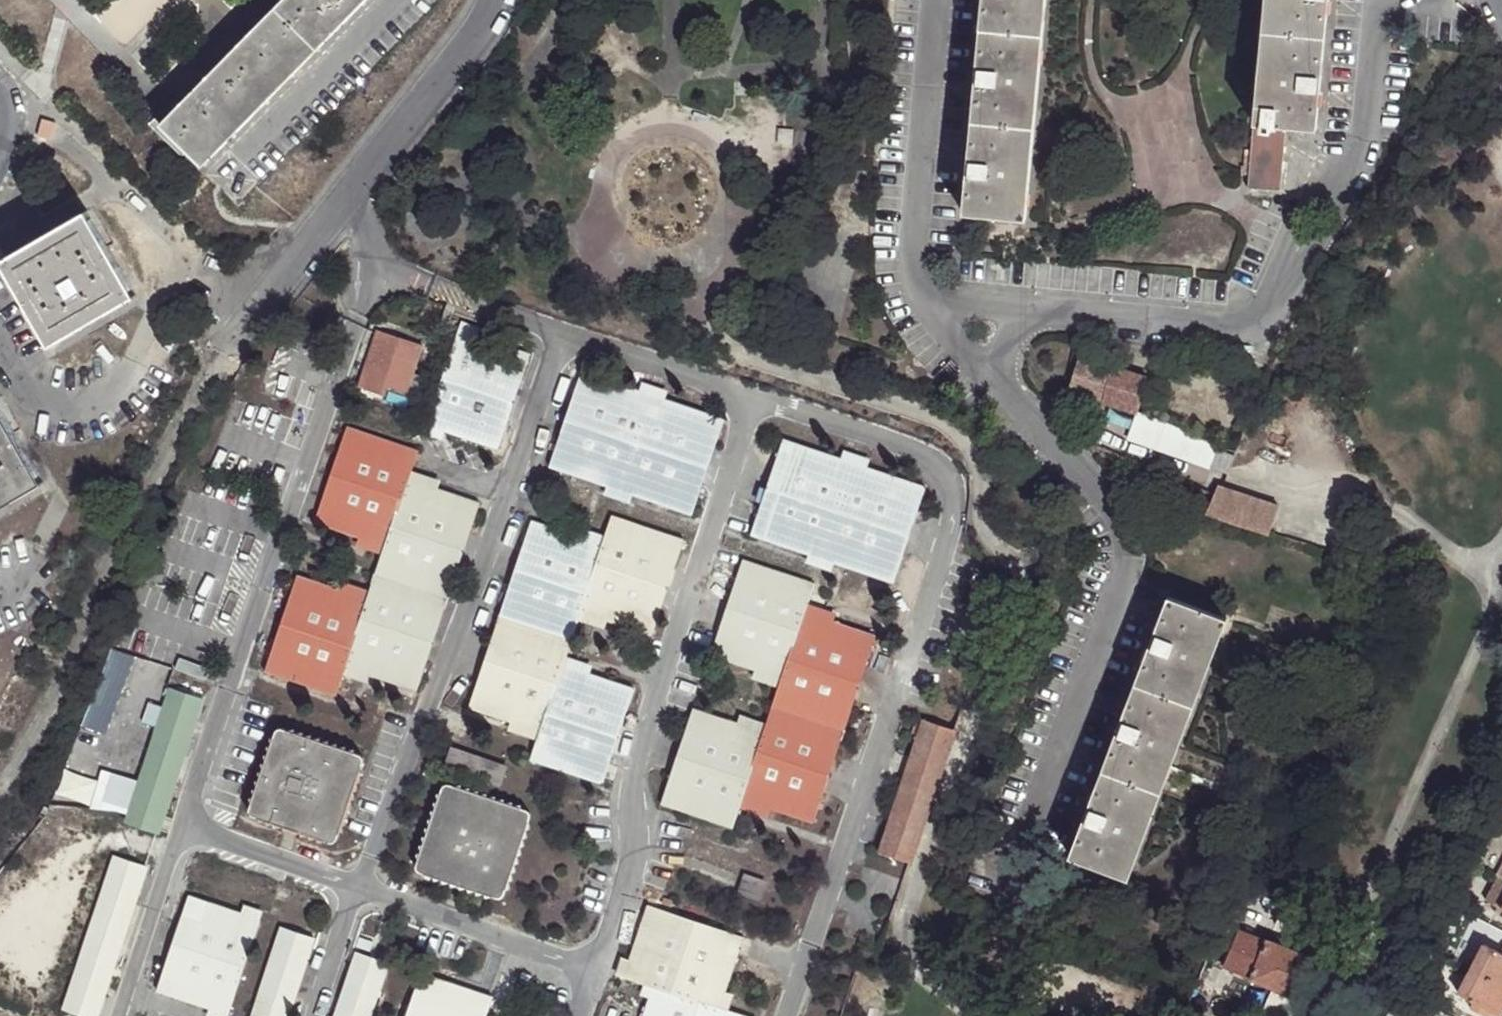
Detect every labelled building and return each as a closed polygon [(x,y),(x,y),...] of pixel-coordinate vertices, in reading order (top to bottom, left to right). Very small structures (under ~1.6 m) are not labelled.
[(153,123),(166,122),(224,63),(280,7),(287,0),(273,0),(153,123)] [(280,7),(321,50),(369,4),(365,0),(287,0),(280,7)] [(981,25),(1041,30),(1043,0),(983,0),(981,25)] [(1265,21),(1325,27),(1328,0),(1267,0),(1265,21)] [(280,7),(224,63),(269,103),(321,50),(280,7)] [(1255,121),(1287,125),(1316,128),(1325,27),(1265,21),(1255,121)] [(981,25),(973,115),(1033,121),(1041,30),(981,25)] [(224,63),(166,122),(198,154),(208,164),(269,103),(224,63)] [(973,115),(964,211),(1025,216),(1033,121),(973,115)] [(1287,125),(1255,121),(1247,186),(1279,190),(1287,125)] [(191,160),(198,154),(166,122),(153,123),(191,160)] [(778,128),(777,143),(783,144),(783,148),(792,148),(794,129),(778,128)] [(1,267),(50,351),(134,302),(85,217),(1,267)] [(458,335),(477,342),(480,333),(461,326),(458,335)] [(380,328),(361,385),(384,394),(388,385),(407,391),(423,343),(380,328)] [(529,359),(477,342),(458,335),(425,430),(445,437),(497,453),(529,359)] [(1073,391),(1101,398),(1111,367),(1083,361),(1073,391)] [(1137,411),(1147,379),(1111,367),(1101,398),(1137,411)] [(664,403),(638,395),(580,376),(549,469),(607,489),(633,497),(691,517),(722,422),(664,403)] [(641,385),(638,395),(664,403),(667,394),(641,385)] [(41,492),(0,420),(0,515),(41,492)] [(442,445),(445,437),(425,430),(422,439),(442,445)] [(479,508),(436,494),(409,484),(411,477),(418,457),(347,433),(314,527),(358,541),(384,549),(380,560),(368,595),(365,604),(340,596),(295,580),(263,674),(336,699),(342,680),(345,671),(373,680),(415,694),(479,508)] [(865,470),(840,461),(782,442),(750,536),(809,556),(835,565),(893,584),(925,488),(865,470)] [(1217,451),(1210,468),(1228,475),(1235,458),(1217,451)] [(843,452),(840,461),(865,470),(869,460),(843,452)] [(409,484),(436,494),(439,487),(411,477),(409,484)] [(1206,514),(1269,534),(1279,507),(1222,487),(1218,485),(1214,495),(1206,514)] [(633,497),(607,489),(603,497),(629,506),(633,497)] [(611,518),(604,538),(600,547),(573,538),(531,524),(466,711),(508,725),(537,734),(535,743),(527,762),(601,786),(633,691),(587,677),(561,668),(565,658),(577,624),(581,614),(606,623),(651,638),(684,541),(611,518)] [(600,547),(604,538),(576,530),(573,538),(600,547)] [(384,549),(358,541),(355,551),(380,560),(384,549)] [(835,565),(809,556),(805,564),(832,573),(835,565)] [(761,733),(736,725),(691,709),(658,805),(730,830),(737,811),(740,801),(768,811),(811,825),(875,639),(832,624),(804,614),(807,605),(814,586),(742,561),(709,656),(754,671),(780,680),(776,689),(764,725),(761,733)] [(365,604),(368,595),(343,586),(340,596),(365,604)] [(1192,709),(1226,618),(1168,596),(1133,687),(1192,709)] [(836,615),(807,605),(804,614),(832,624),(836,615)] [(602,633),(606,623),(581,614),(577,624),(602,633)] [(591,667),(565,658),(561,668),(587,677),(591,667)] [(370,689),(373,680),(345,671),(342,680),(370,689)] [(751,680),(776,689),(780,680),(754,671),(751,680)] [(1133,687),(1100,774),(1159,796),(1192,709),(1133,687)] [(157,834),(176,776),(184,754),(202,698),(172,689),(127,822),(157,834)] [(739,716),(736,725),(761,733),(764,725),(739,716)] [(911,865),(955,729),(924,721),(924,723),(920,737),(880,855),(911,865)] [(920,737),(924,723),(918,722),(914,735),(920,737)] [(537,734),(508,725),(505,734),(535,743),(537,734)] [(272,735),(248,811),(252,820),(331,846),(335,843),(361,764),(357,756),(280,732),(272,735)] [(451,749),(444,768),(482,781),(481,784),(489,787),(491,783),(499,786),(505,768),(451,749)] [(184,754),(176,776),(182,778),(191,756),(184,754)] [(1100,774),(1069,856),(1128,878),(1159,796),(1100,774)] [(440,791),(416,865),(418,874),(495,900),(503,894),(528,820),(523,812),(448,786),(440,791)] [(740,801),(737,811),(765,820),(768,811),(740,801)] [(117,953),(124,930),(146,865),(116,857),(65,1009),(89,1015),(96,1015),(117,953)] [(743,874),(736,891),(757,898),(763,881),(743,874)] [(241,916),(187,898),(157,992),(209,1011),(224,1015),(228,1015),(259,922),(241,916)] [(622,979),(652,988),(648,1000),(642,1015),(746,1015),(727,1009),(718,1007),(724,991),(741,937),(647,906),(629,961),(622,979)] [(244,907),(241,916),(259,922),(262,913),(244,907)] [(313,939),(281,927),(251,1015),(286,1015),(313,939)] [(124,930),(117,953),(124,956),(132,932),(124,930)] [(1223,967),(1250,978),(1265,942),(1238,930),(1223,967)] [(1265,942),(1250,978),(1249,980),(1272,989),(1306,1003),(1323,963),(1265,940),(1265,942)] [(1471,967),(1501,983),(1501,950),(1501,952),(1483,943),(1471,967)] [(387,963),(356,953),(335,1015),(370,1015),(387,963)] [(613,976),(622,979),(629,961),(620,959),(613,976)] [(423,965),(420,974),(438,980),(441,971),(423,965)] [(1471,967),(1458,992),(1470,998),(1467,1005),(1487,1015),(1489,1015),(1492,1010),(1499,1013),(1501,1006),(1501,983),(1471,967)] [(420,974),(406,1015),(485,1015),(491,997),(438,980),(420,974)] [(648,1000),(652,988),(643,988),(639,997),(648,1000)] [(733,996),(724,991),(718,1007),(727,1009),(733,996)]
